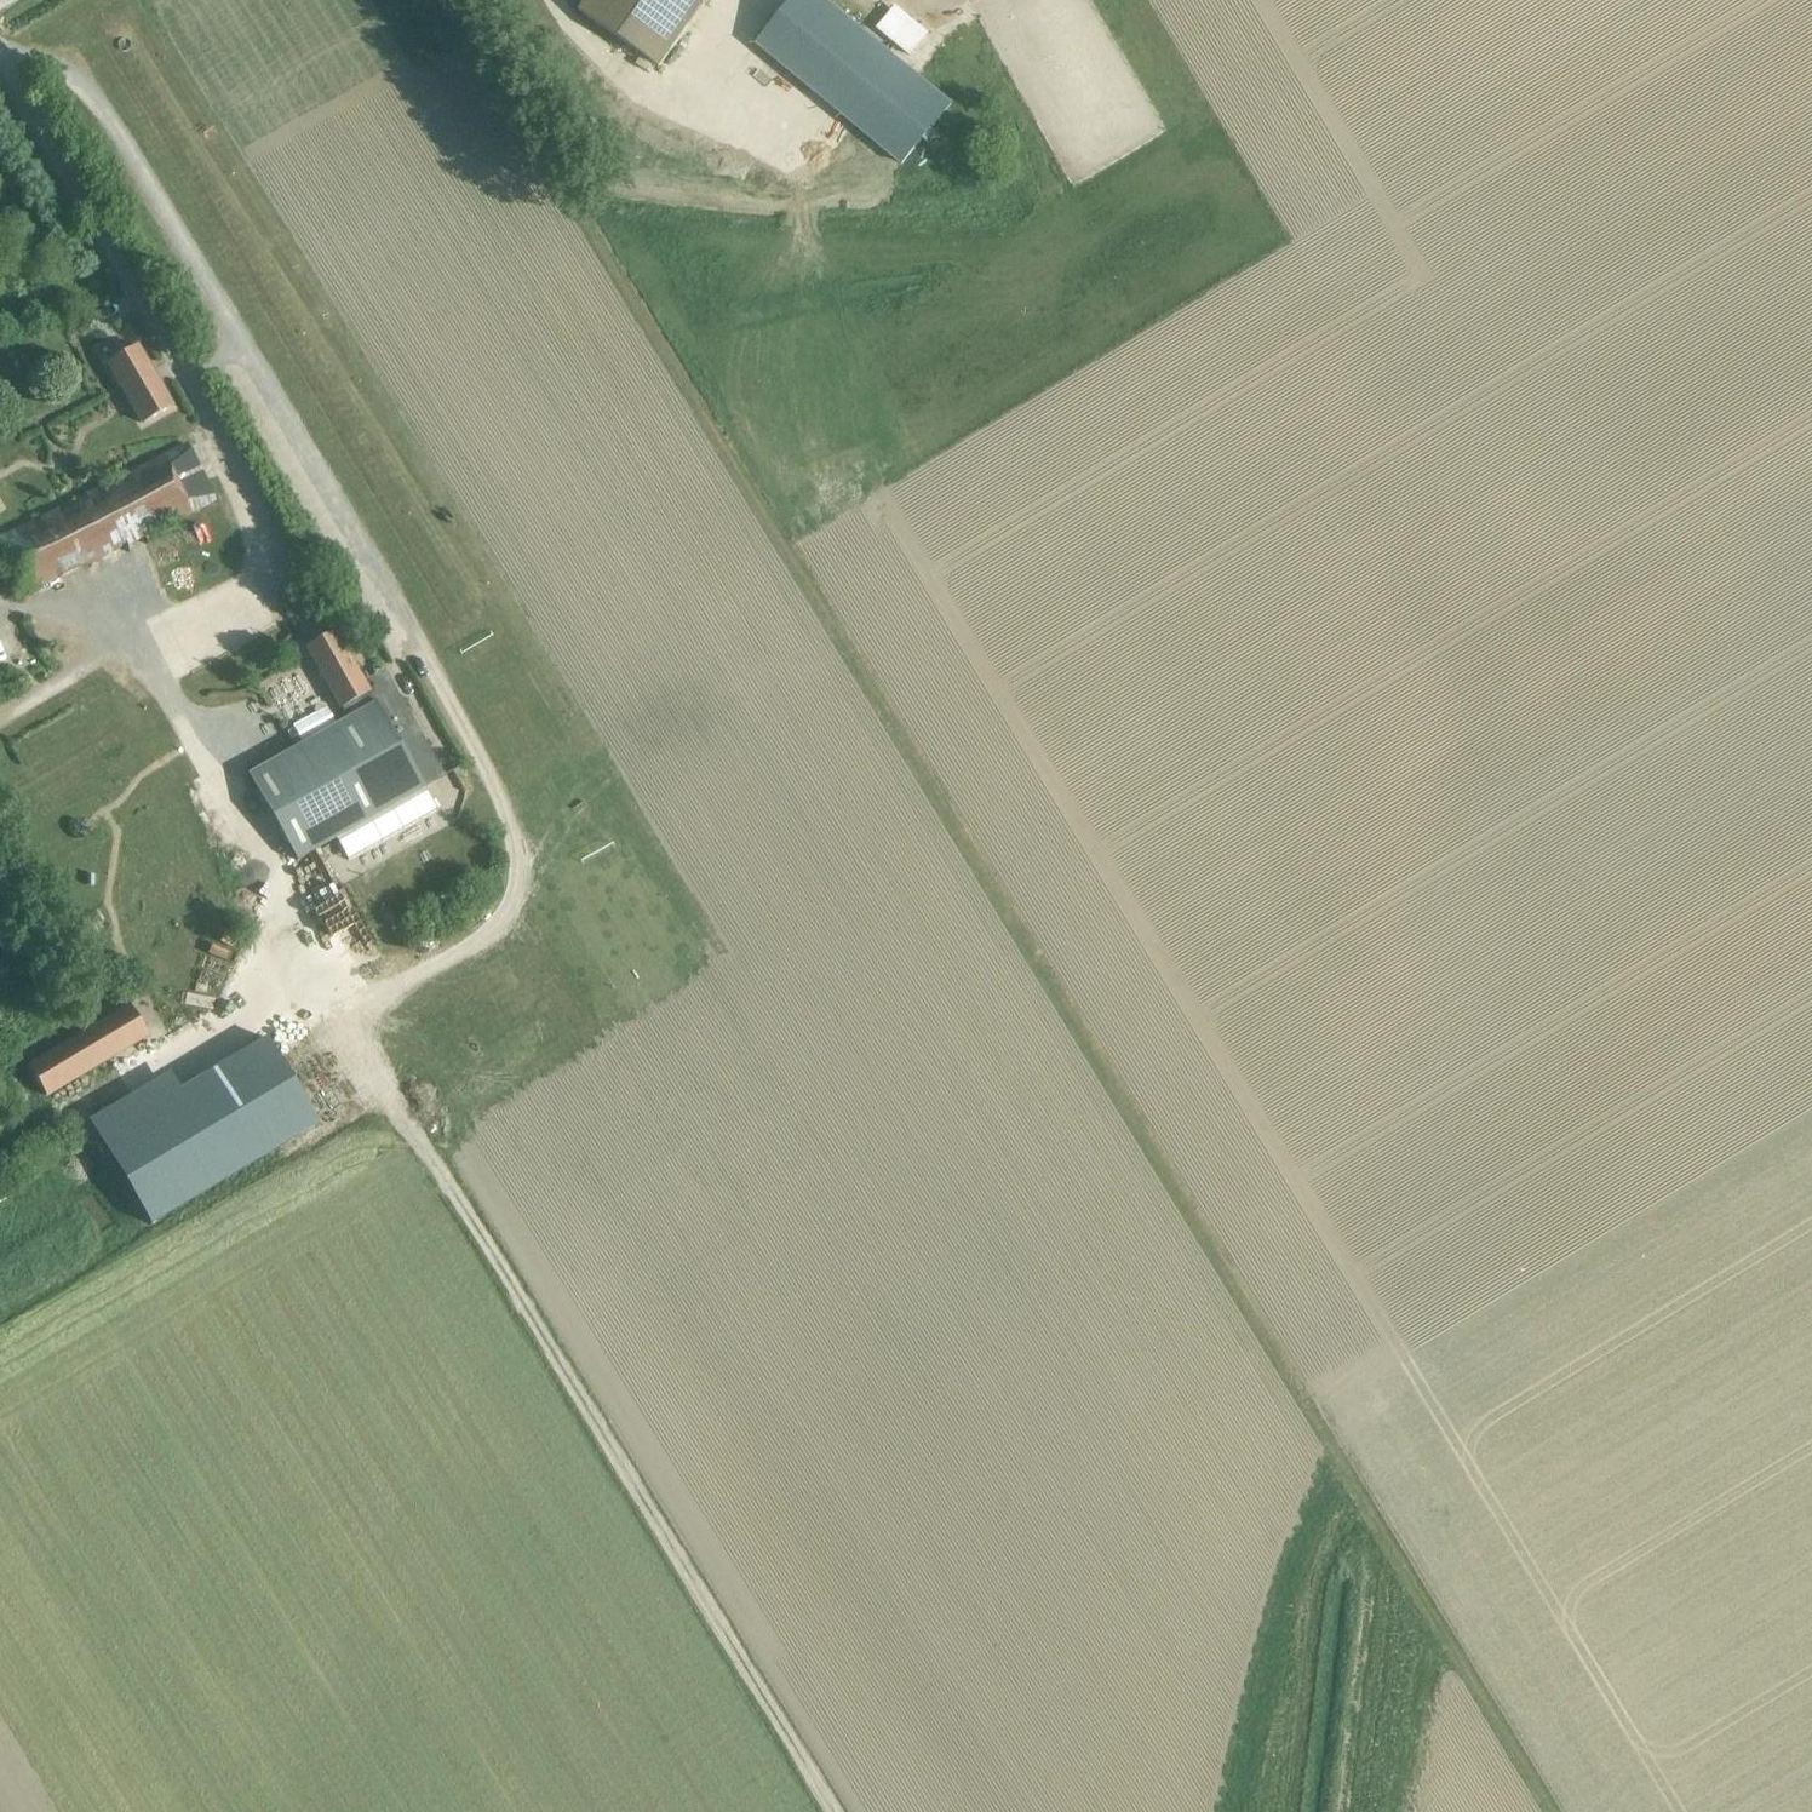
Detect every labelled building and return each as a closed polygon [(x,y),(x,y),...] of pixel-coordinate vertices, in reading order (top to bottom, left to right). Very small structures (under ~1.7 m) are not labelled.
[(580,13),(661,68),(707,0),(589,0),(580,13)] [(952,100),(828,0),(794,0),(758,44),(903,161),(952,100)] [(172,409),(136,345),(105,363),(139,427),(172,409)] [(213,498),(185,443),(0,536),(0,558),(19,596),(213,498)] [(370,694),(334,631),(307,646),(342,710),(370,694)] [(424,787),(399,744),(375,702),(248,774),(297,859),(424,787)] [(63,1045),(28,1067),(47,1099),(82,1078),(148,1038),(129,1006),(63,1045)] [(225,1063),(99,1138),(149,1223),(276,1147),(225,1063)]
